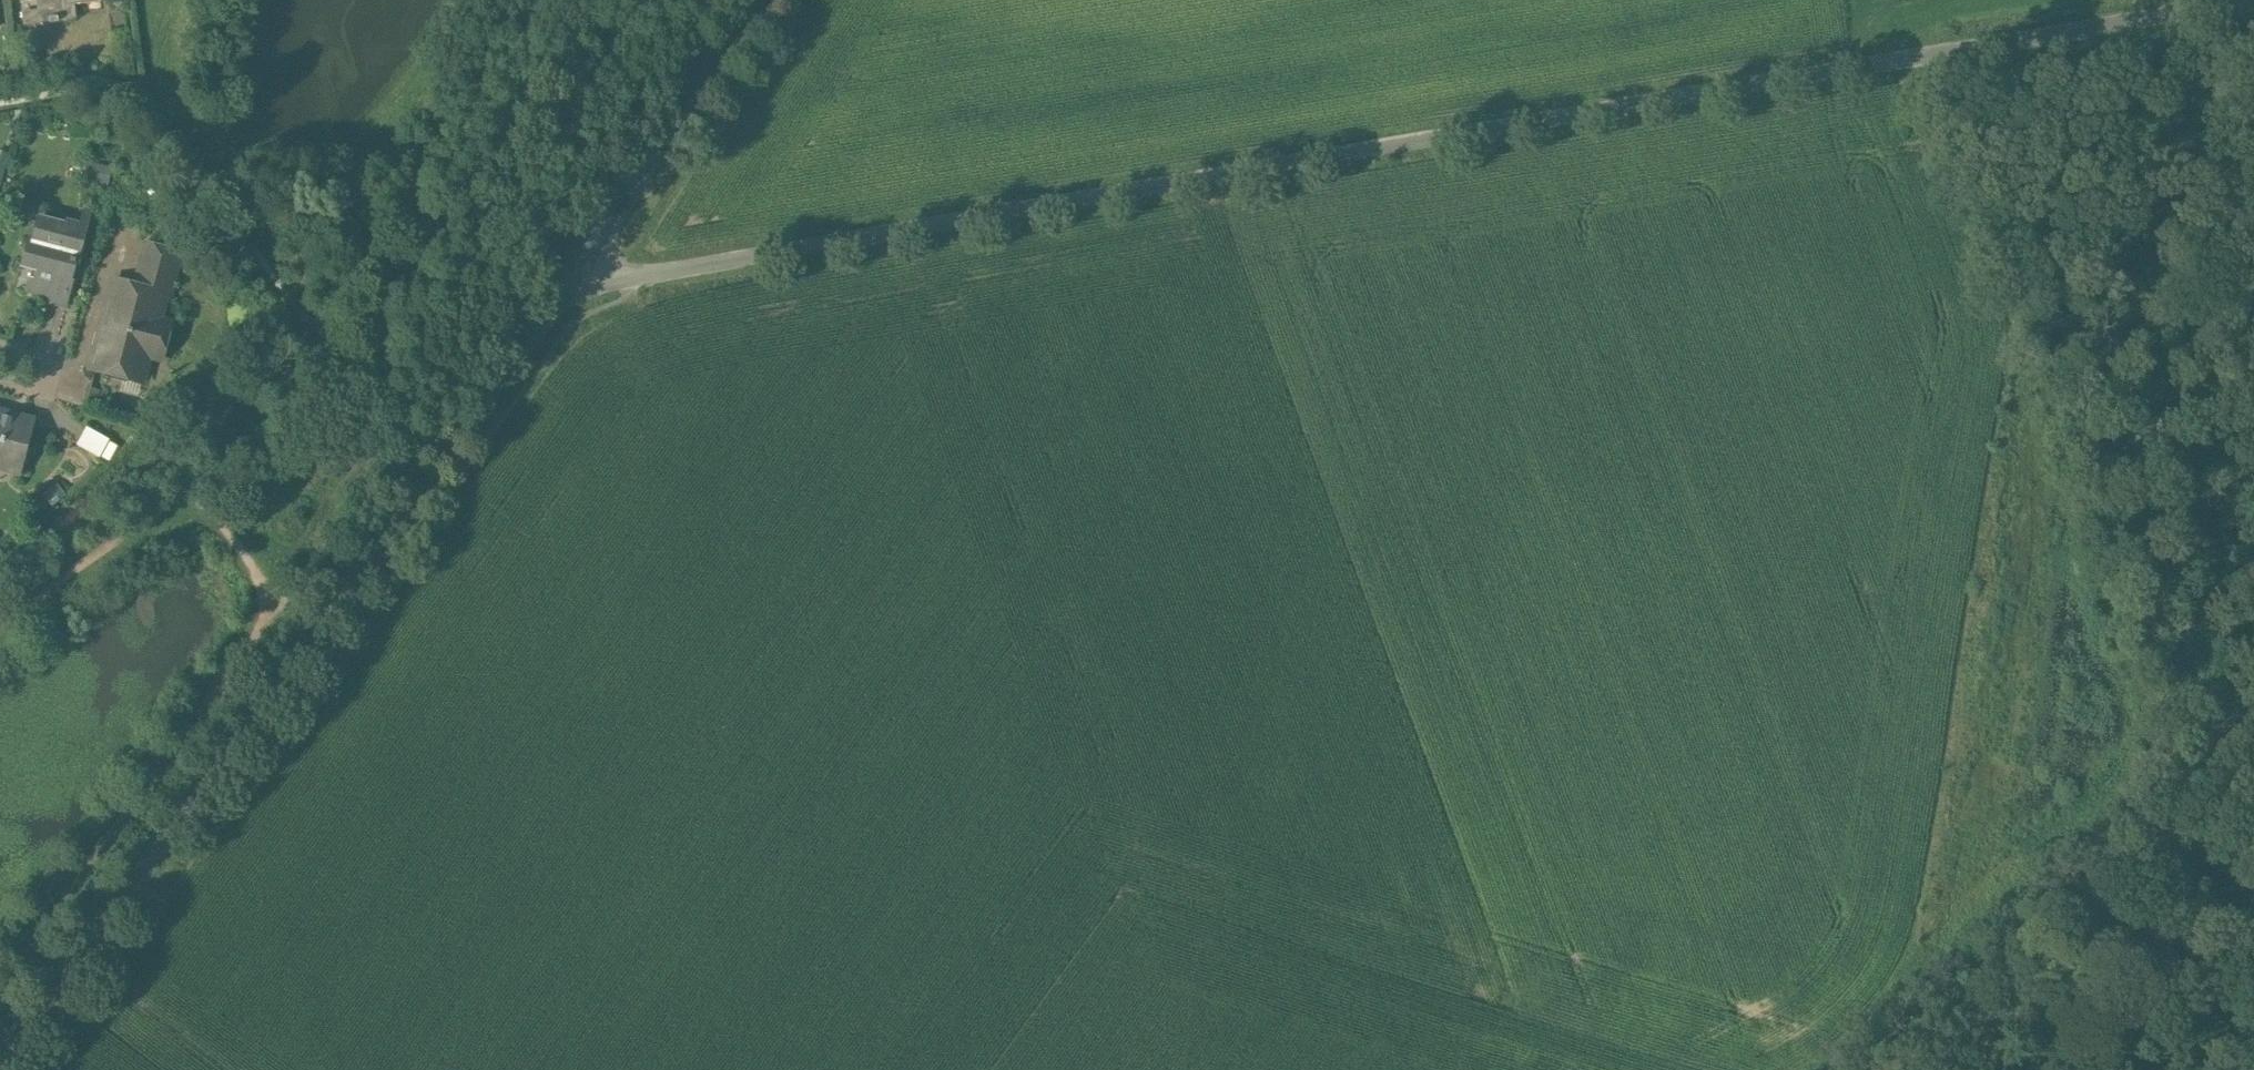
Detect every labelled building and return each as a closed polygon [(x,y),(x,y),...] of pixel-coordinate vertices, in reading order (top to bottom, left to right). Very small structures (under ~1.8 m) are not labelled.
[(38,10),(47,9),(49,23),(58,22),(58,21),(76,19),(74,5),(101,1),(101,0),(36,0),(38,10)] [(65,225),(38,218),(32,241),(28,240),(21,265),(38,269),(34,282),(45,285),(41,299),(66,305),(72,281),(70,281),(77,256),(79,256),(86,228),(66,222),(65,225)] [(134,287),(114,281),(91,368),(141,381),(151,344),(159,346),(165,323),(157,321),(164,297),(169,298),(180,253),(145,244),(134,287)] [(0,412),(0,467),(18,472),(32,421),(0,412)] [(79,444),(102,455),(112,435),(89,424),(79,444)] [(118,463),(128,446),(113,438),(104,455),(118,463)]
